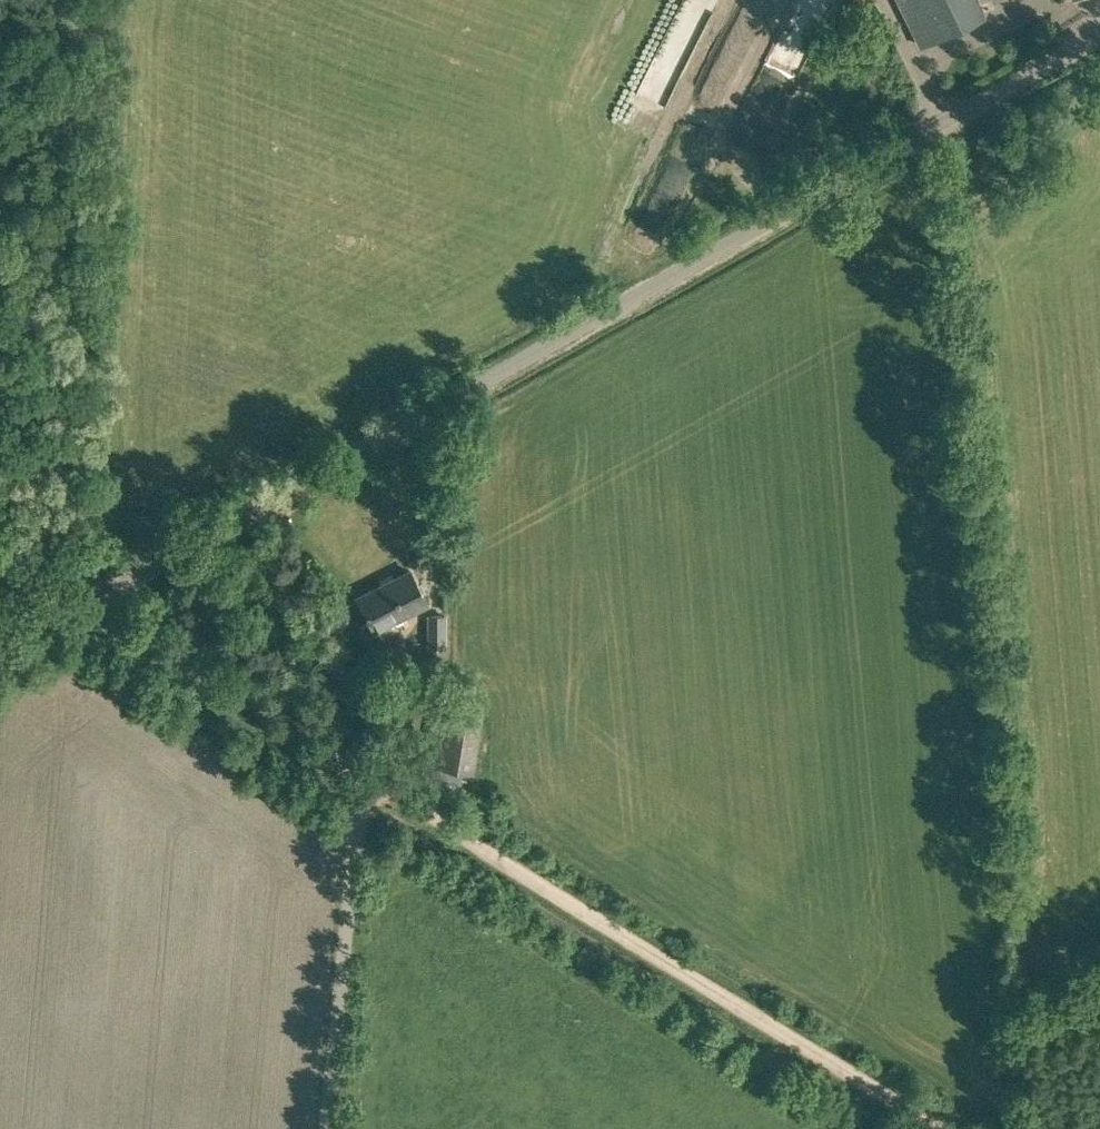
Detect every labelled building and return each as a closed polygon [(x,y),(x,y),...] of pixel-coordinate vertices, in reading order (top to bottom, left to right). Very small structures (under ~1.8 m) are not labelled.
[(922,46),(985,15),(978,0),(899,0),(922,46)] [(644,87),(666,96),(678,66),(657,57),(644,87)] [(27,529),(37,535),(44,520),(34,515),(27,529)] [(372,629),(425,602),(408,570),(356,597),(372,629)] [(445,646),(446,614),(426,613),(425,647),(445,646)] [(484,703),(441,695),(430,762),(473,769),(484,703)]
